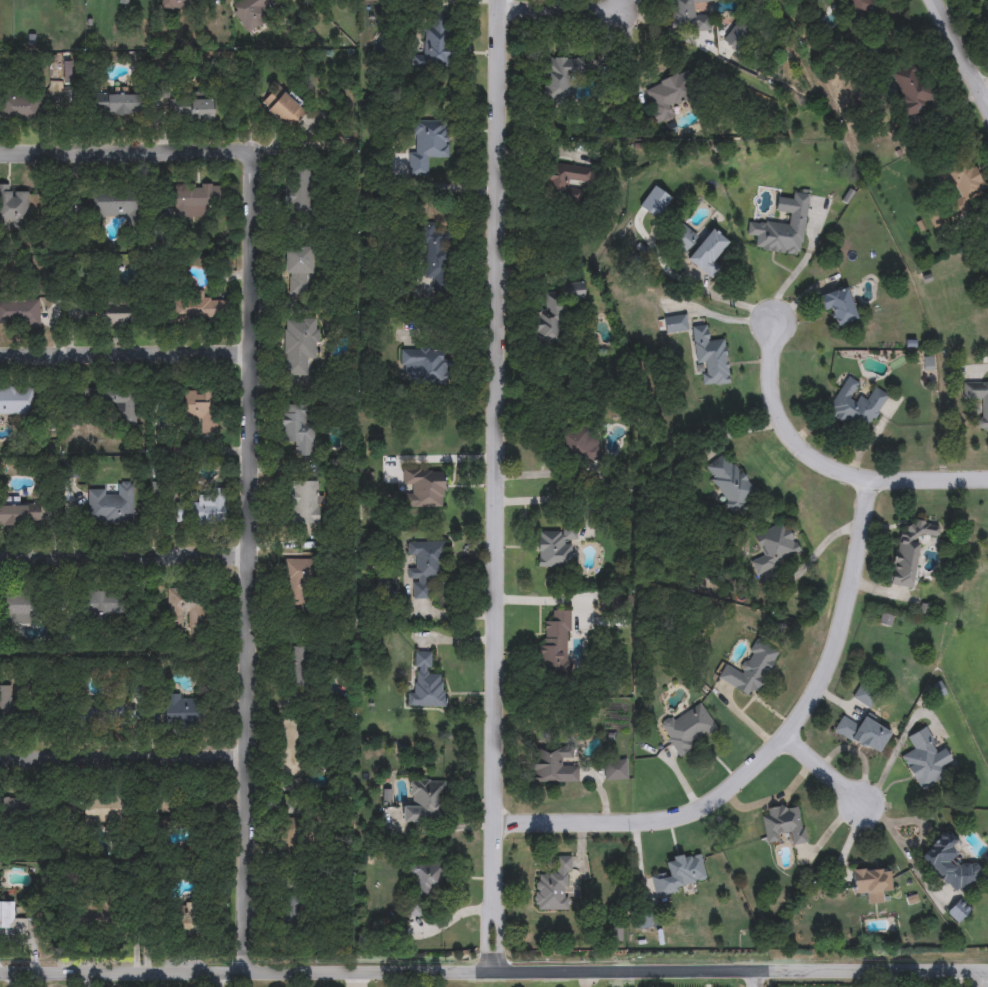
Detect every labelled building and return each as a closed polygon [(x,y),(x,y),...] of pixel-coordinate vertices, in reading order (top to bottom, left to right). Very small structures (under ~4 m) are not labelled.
[(161,9),(162,0),(200,0),(198,13),(161,9)] [(231,5),(239,0),(275,0),(277,3),(268,8),(273,17),(247,32),(231,5)] [(671,29),(671,0),(711,0),(711,3),(694,3),(694,15),(710,15),(710,29),(671,29)] [(449,21),(448,69),(412,68),(412,55),(425,55),(425,21),(449,21)] [(744,34),(733,40),(728,31),(740,25),(744,34)] [(543,104),(541,61),(579,59),(580,79),(570,79),(571,102),(543,104)] [(890,74),(912,63),(933,104),(904,120),(893,98),(901,94),(890,74)] [(675,117),(656,125),(641,89),(679,74),(688,98),(670,106),(675,117)] [(308,111),(288,131),(260,104),(279,84),(308,111)] [(92,94),(139,94),(139,114),(92,114),(92,94)] [(36,119),(0,118),(0,97),(37,98),(36,119)] [(169,100),(186,100),(186,120),(169,120),(169,100)] [(190,122),(190,100),(213,100),(213,122),(190,122)] [(408,176),(408,151),(414,151),(413,121),(446,121),(446,157),(428,157),(428,176),(408,176)] [(935,172),(971,157),(987,199),(954,213),(950,202),(958,199),(950,180),(940,184),(935,172)] [(544,167),(588,167),(589,202),(544,203),(544,167)] [(310,214),(286,214),(286,172),(310,172),(310,214)] [(174,220),(174,185),(220,185),(220,210),(202,210),(202,220),(174,220)] [(27,222),(0,222),(0,192),(27,192),(27,222)] [(801,256),(752,250),(756,221),(786,225),(788,214),(775,212),(777,198),(788,200),(789,192),(809,195),(801,256)] [(94,194),(137,194),(136,217),(94,216),(94,194)] [(932,227),(928,213),(942,209),(945,224),(932,227)] [(699,236),(685,254),(668,241),(682,223),(699,236)] [(446,224),(446,280),(424,280),(424,224),(446,224)] [(687,262),(709,228),(728,240),(715,259),(722,264),(713,279),(687,262)] [(286,294),(286,248),(312,248),(312,294),(286,294)] [(561,299),(561,345),(534,344),(535,310),(543,310),(544,294),(563,294),(563,283),(583,283),(583,299),(561,299)] [(833,312),(827,315),(819,296),(845,286),(859,318),(839,326),(833,312)] [(171,324),(168,300),(219,294),(221,319),(171,324)] [(38,326),(0,326),(0,300),(38,300),(38,326)] [(88,326),(88,304),(130,304),(130,326),(88,326)] [(686,315),(688,331),(666,333),(664,317),(686,315)] [(284,376),(284,318),(317,318),(317,360),(307,360),(307,376),(284,376)] [(693,326),(710,324),(711,341),(725,340),(729,384),(698,387),(693,326)] [(444,382),(401,382),(401,350),(444,350),(444,382)] [(825,413),(846,376),(862,385),(859,390),(869,396),(873,388),(887,396),(865,435),(825,413)] [(963,382),(987,382),(987,433),(980,433),(981,400),(963,400),(963,382)] [(32,415),(0,416),(0,387),(32,387),(32,415)] [(135,426),(123,426),(123,412),(91,412),(92,389),(135,389),(135,426)] [(202,431),(202,420),(183,420),(183,391),(213,391),(213,431),(202,431)] [(314,425),(313,458),(294,457),(294,443),(280,443),(281,405),(306,405),(305,425),(314,425)] [(558,430),(600,430),(600,459),(558,459),(558,430)] [(735,512),(701,471),(723,453),(757,494),(735,512)] [(404,493),(411,493),(411,488),(403,488),(403,469),(444,469),(444,507),(404,507),(404,493)] [(290,527),(290,481),(318,481),(318,527),(290,527)] [(133,523),(88,523),(87,492),(118,491),(118,484),(132,484),(133,523)] [(198,494),(225,494),(225,522),(178,522),(178,503),(198,503),(198,494)] [(41,525),(0,526),(0,506),(40,504),(41,525)] [(800,553),(757,572),(752,561),(762,556),(753,535),(786,521),(800,553)] [(898,525),(913,527),(913,521),(939,524),(937,538),(918,536),(912,588),(891,586),(898,525)] [(538,567),(538,531),(576,531),(576,540),(570,540),(570,567),(538,567)] [(413,599),(413,579),(408,580),(408,568),(415,567),(415,558),(408,558),(408,542),(444,541),(445,579),(429,579),(429,599),(413,599)] [(312,559),(312,612),(284,612),(284,559),(312,559)] [(168,627),(168,590),(204,590),(204,627),(168,627)] [(121,616),(77,616),(76,593),(121,592),(121,616)] [(1,626),(0,612),(0,597),(34,595),(36,624),(1,626)] [(540,675),(541,621),(551,621),(551,610),(570,610),(570,675),(540,675)] [(777,649),(755,698),(717,681),(725,662),(741,669),(755,639),(777,649)] [(310,688),(286,687),(287,646),(310,646),(310,688)] [(407,707),(407,692),(415,692),(415,652),(431,652),(431,674),(443,674),(443,707),(407,707)] [(868,709),(850,700),(859,683),(877,692),(868,709)] [(32,721),(0,721),(0,693),(16,693),(16,703),(32,704),(32,721)] [(166,723),(166,696),(202,696),(202,723),(166,723)] [(658,728),(698,700),(718,729),(679,757),(658,728)] [(106,702),(128,702),(128,719),(106,719),(106,702)] [(879,756),(833,731),(842,715),(860,724),(865,715),(893,730),(879,756)] [(301,776),(279,776),(279,725),(301,725),(301,776)] [(907,737),(924,727),(938,752),(945,748),(952,760),(937,769),(943,778),(920,792),(899,756),(913,748),(907,737)] [(577,782),(532,782),(532,747),(568,747),(568,764),(577,764),(577,782)] [(627,760),(627,780),(603,780),(603,760),(627,760)] [(403,802),(411,802),(412,780),(445,780),(444,823),(402,822),(403,802)] [(178,826),(158,829),(153,799),(174,796),(178,826)] [(36,818),(0,818),(0,798),(36,798),(36,818)] [(84,798),(123,798),(123,823),(84,823),(84,798)] [(76,820),(46,820),(46,800),(76,800),(76,820)] [(214,800),(214,831),(197,831),(197,800),(214,800)] [(805,844),(792,846),(790,834),(770,838),(765,810),(799,804),(805,844)] [(304,819),(304,858),(282,858),(282,819),(304,819)] [(971,861),(983,874),(956,898),(918,856),(947,830),(957,841),(951,847),(958,855),(952,860),(961,870),(971,861)] [(669,872),(666,858),(700,852),(707,885),(654,895),(650,875),(669,872)] [(535,910),(535,874),(556,875),(556,856),(570,856),(569,910),(535,910)] [(442,862),(442,898),(412,898),(412,862),(442,862)] [(851,870),(889,867),(891,891),(882,892),(883,903),(865,904),(864,894),(853,894),(851,870)] [(302,896),(302,930),(281,930),(281,896),(302,896)] [(972,910),(958,925),(946,913),(960,898),(972,910)] [(76,924),(77,900),(117,901),(117,925),(76,924)] [(27,934),(0,934),(0,902),(16,902),(16,918),(27,918),(27,934)] [(194,930),(174,931),(173,909),(193,908),(194,930)]
